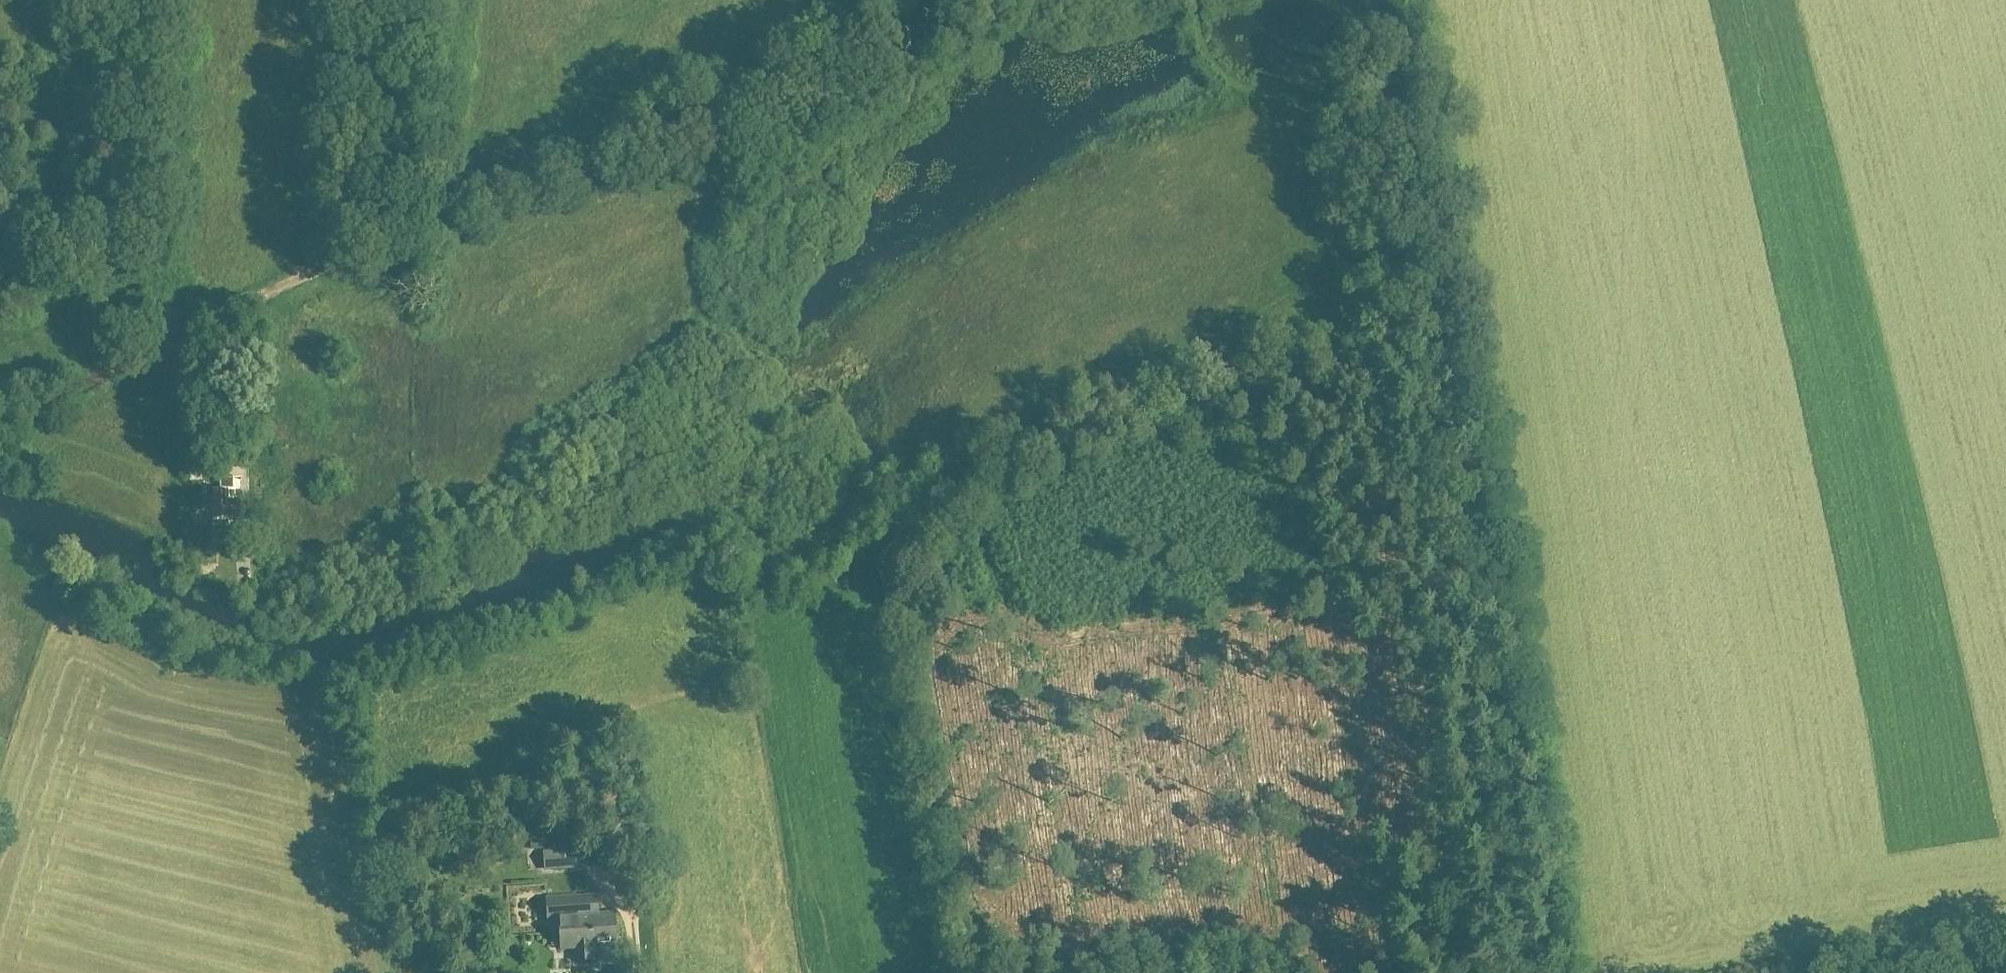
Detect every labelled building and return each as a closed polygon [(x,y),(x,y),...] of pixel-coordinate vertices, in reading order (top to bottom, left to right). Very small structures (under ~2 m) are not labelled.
[(220,489),(212,489),(213,530),(229,530),(229,506),(240,506),(240,488),(233,488),(233,479),(220,479),(220,489)] [(553,852),(544,853),(545,869),(577,867),(576,851),(572,851),(570,827),(552,829),(553,852)] [(543,833),(530,835),(532,850),(544,849),(543,833)] [(560,919),(562,949),(575,948),(576,960),(592,959),(591,946),(617,945),(615,913),(597,914),(597,908),(577,910),(576,895),(547,897),(548,919),(560,919)]
